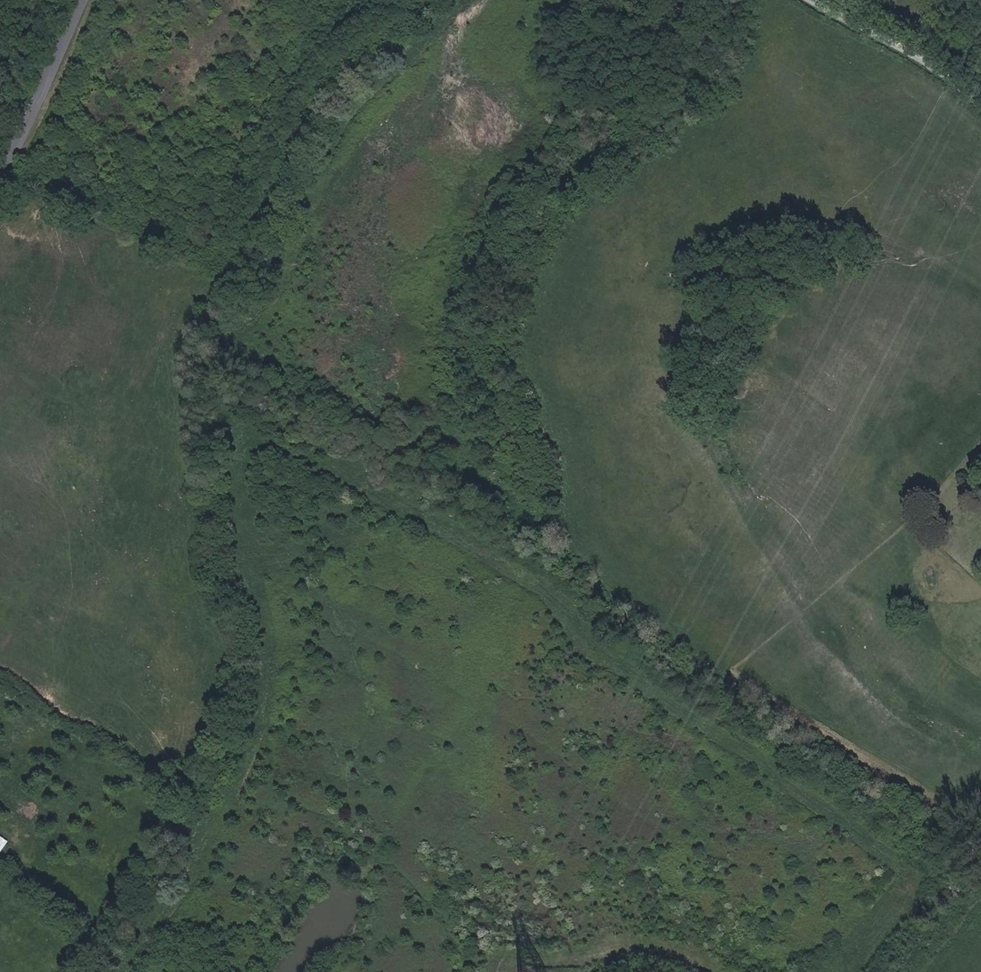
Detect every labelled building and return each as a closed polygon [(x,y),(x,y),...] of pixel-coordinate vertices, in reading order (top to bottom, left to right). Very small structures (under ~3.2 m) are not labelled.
[(1,851),(10,839),(0,833),(0,851),(1,851)]
